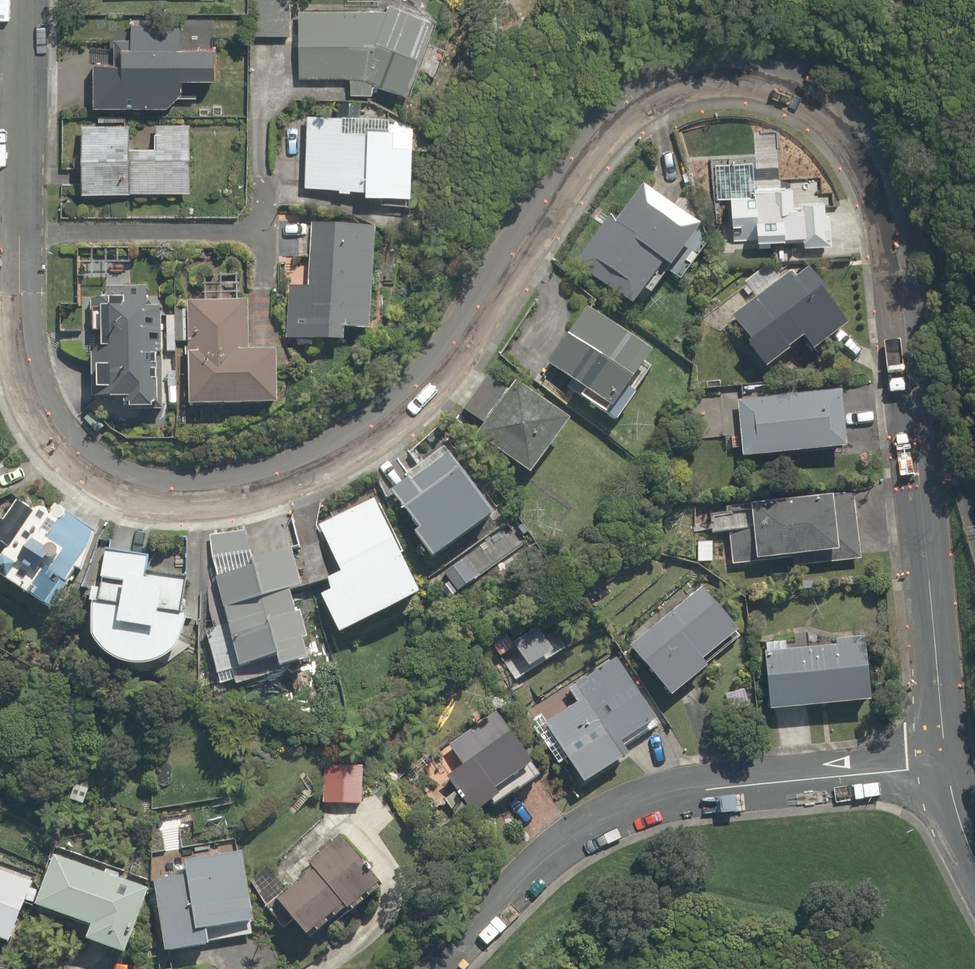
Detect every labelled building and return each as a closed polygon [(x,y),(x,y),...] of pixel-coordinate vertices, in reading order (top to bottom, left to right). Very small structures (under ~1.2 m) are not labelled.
[(251,37),(290,38),(292,0),(252,0),(251,37)] [(368,93),(368,79),(401,94),(429,24),(400,12),(297,9),(298,81),(347,80),(347,93),(368,93)] [(164,108),(175,97),(175,78),(211,79),(212,24),(165,23),(164,45),(154,45),(155,23),(131,23),(130,38),(113,37),(112,60),(88,59),(87,106),(164,108)] [(124,119),(78,120),(80,195),(126,194),(190,193),(188,122),(149,122),(150,144),(125,145),(124,119)] [(422,154),(422,119),(300,120),(301,194),(409,193),(409,154),(422,154)] [(802,249),(829,248),(827,183),(729,186),(731,240),(802,238),(802,249)] [(638,191),(583,261),(638,303),(692,233),(638,191)] [(287,279),(285,341),(344,343),(344,331),(367,332),(371,228),(309,226),(307,280),(287,279)] [(786,272),(726,318),(746,344),(741,348),(760,373),(799,342),(810,355),(847,326),(807,273),(794,283),(786,272)] [(236,285),(203,285),(203,301),(186,301),(186,408),(273,408),(273,357),(244,357),(244,301),(236,301),(236,285)] [(124,412),(154,413),(158,294),(106,292),(102,398),(124,399),(124,412)] [(575,401),(612,429),(636,397),(623,388),(644,360),(586,316),(547,367),(581,393),(575,401)] [(525,484),(561,437),(555,433),(560,426),(509,388),(504,395),(485,380),(462,412),(481,426),(469,442),(525,484)] [(841,398),(736,400),(738,457),(843,455),(841,398)] [(490,512),(440,449),(411,472),(400,459),(374,480),(416,531),(408,538),(427,562),(490,512)] [(340,574),(322,583),(328,594),(315,601),(335,640),(421,596),(369,495),(314,523),(340,574)] [(856,498),(710,508),(712,537),(730,536),(732,565),(831,557),(832,567),(861,565),(856,498)] [(28,513),(15,505),(4,523),(0,521),(0,548),(6,551),(0,561),(0,567),(10,573),(2,587),(51,616),(100,532),(55,505),(48,516),(32,506),(28,513)] [(220,611),(234,670),(266,663),(269,675),(301,668),(285,595),(298,592),(289,551),(300,548),(293,517),(203,538),(220,611)] [(177,648),(178,645),(183,585),(142,582),(144,555),(105,552),(102,585),(90,584),(86,638),(88,641),(89,644),(91,646),(93,649),(95,652),(97,654),(99,656),(102,658),(104,660),(107,662),(110,664),(113,665),(116,666),(119,667),(122,668),(125,669),(129,669),(132,670),(135,670),(138,670),(142,669),(145,669),(148,668),(151,667),(154,666),(157,664),(160,663),(163,661),(165,659),(168,657),(170,655),(172,653),(175,650),(177,648)] [(700,662),(735,635),(701,591),(624,649),(665,704),(708,672),(700,662)] [(508,651),(523,673),(561,648),(546,626),(508,651)] [(865,639),(760,645),(764,717),(869,711),(865,639)] [(577,707),(541,731),(580,791),(631,758),(621,743),(651,724),(613,664),(568,693),(577,707)] [(535,783),(499,724),(483,734),(479,727),(447,746),(459,767),(443,777),(467,818),(491,803),(494,808),(535,783)] [(325,775),(324,806),(360,807),(361,775),(325,775)] [(178,817),(154,820),(157,853),(181,851),(178,817)] [(310,860),(300,846),(270,868),(286,890),(269,902),(302,946),(373,893),(335,842),(310,860)] [(148,884),(159,959),(201,952),(198,932),(253,924),(241,847),(184,855),(188,879),(148,884)] [(119,881),(121,875),(101,868),(99,874),(50,857),(32,909),(86,927),(81,942),(122,956),(145,890),(119,881)] [(0,867),(0,947),(7,950),(32,877),(0,867)]
